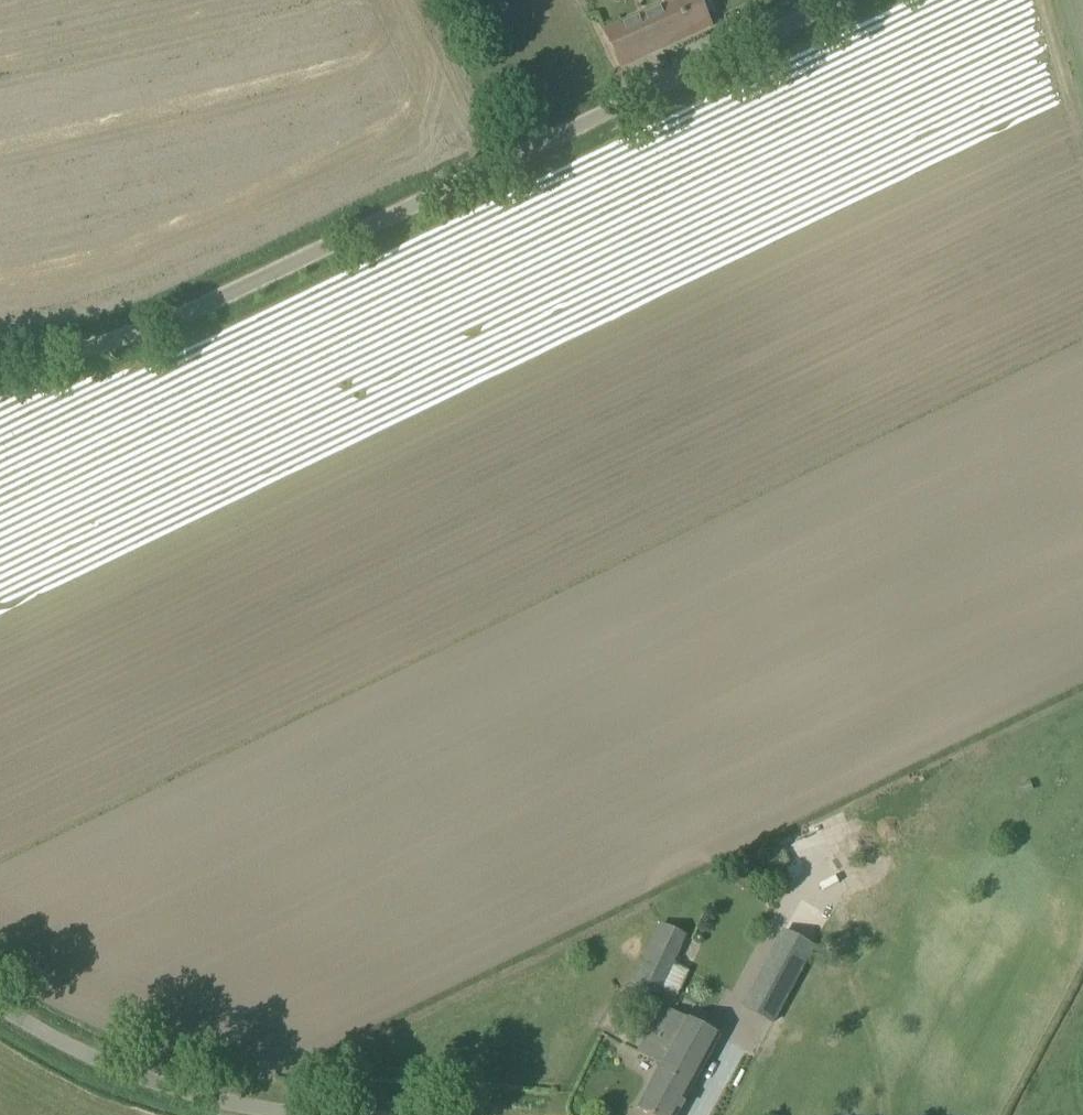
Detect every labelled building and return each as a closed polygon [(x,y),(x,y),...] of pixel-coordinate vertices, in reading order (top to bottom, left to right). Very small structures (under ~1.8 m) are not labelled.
[(604,29),(622,67),(711,27),(699,0),(661,0),(662,2),(604,29)] [(654,945),(636,984),(659,994),(677,954),(680,956),(688,940),(687,939),(688,936),(665,924),(656,945),(654,945)] [(781,932),(749,992),(780,1009),(782,1010),(814,949),(781,932)] [(661,1064),(637,1109),(648,1114),(677,1114),(719,1038),(689,1022),(674,1014),(662,1008),(638,1052),(661,1064)]
